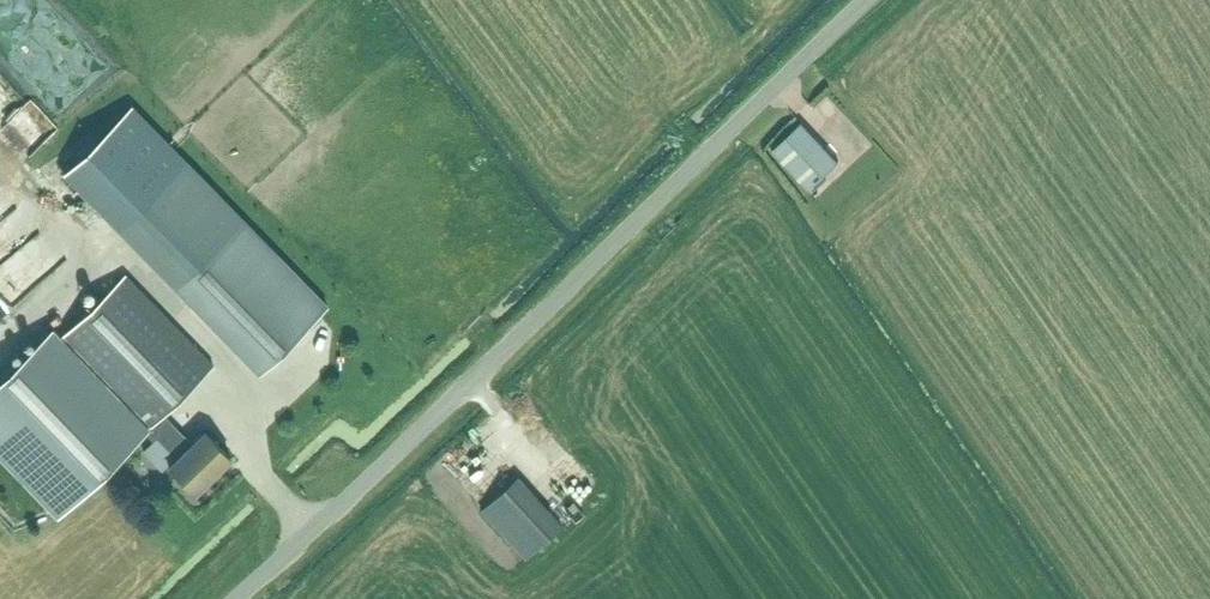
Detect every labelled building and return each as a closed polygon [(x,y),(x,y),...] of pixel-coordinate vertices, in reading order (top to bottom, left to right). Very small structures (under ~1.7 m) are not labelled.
[(258,371),(326,304),(130,104),(62,170),(258,371)] [(837,161),(800,120),(770,148),(808,188),(837,161)] [(20,181),(5,166),(0,170),(0,201),(20,181)] [(16,200),(0,214),(0,245),(31,216),(16,200)] [(75,233),(54,210),(0,259),(0,262),(20,284),(75,233)] [(125,273),(60,335),(51,325),(0,375),(0,454),(57,512),(142,430),(151,439),(155,436),(174,456),(167,463),(194,491),(229,456),(203,429),(190,441),(161,411),(212,363),(125,273)] [(12,293),(0,283),(0,308),(12,293)] [(524,557),(560,523),(516,475),(480,509),(524,557)]
